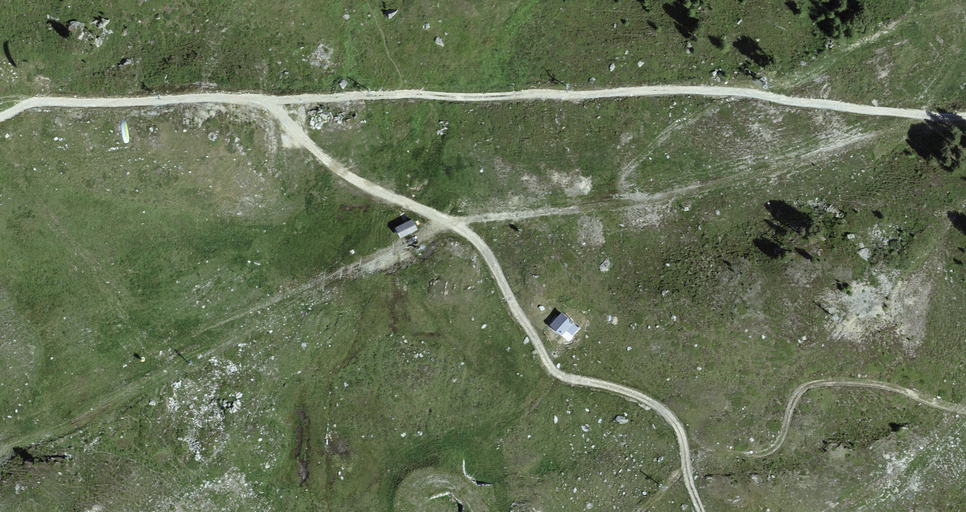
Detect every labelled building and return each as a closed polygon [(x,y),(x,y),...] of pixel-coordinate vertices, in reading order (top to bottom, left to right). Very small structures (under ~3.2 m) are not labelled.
[(413,212),(394,220),(399,232),(418,224),(413,212)] [(420,267),(411,262),(405,271),(414,276),(420,267)] [(562,312),(549,326),(561,337),(566,332),(570,337),(579,328),(562,312)]
